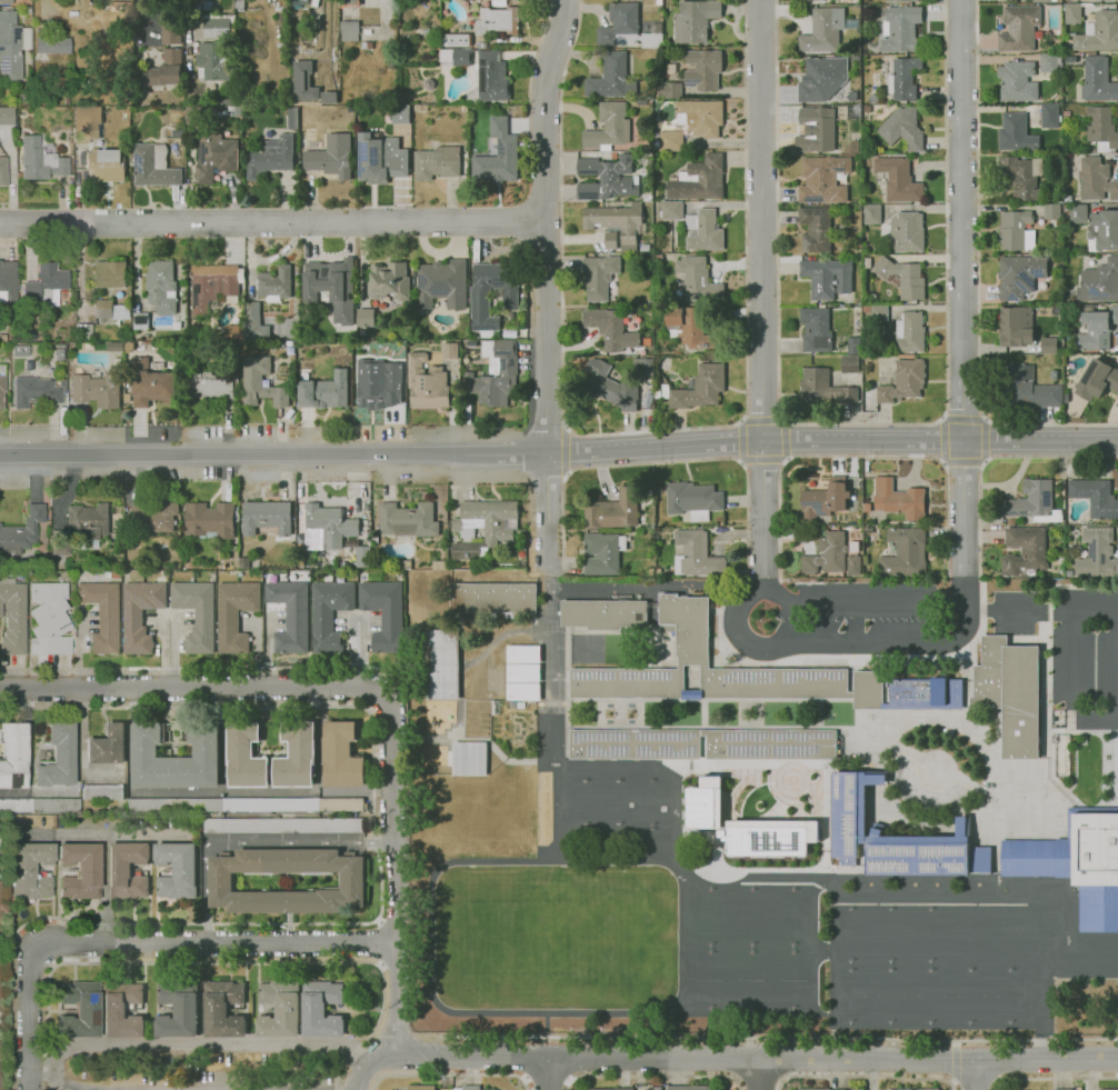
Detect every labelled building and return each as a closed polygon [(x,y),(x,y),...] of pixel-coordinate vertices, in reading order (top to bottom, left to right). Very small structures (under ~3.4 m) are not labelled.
[(234,9),(234,0),(244,0),(243,10),(234,9)] [(673,43),(673,12),(679,12),(679,1),(721,1),(721,19),(707,19),(708,43),(673,43)] [(662,48),(641,48),(641,41),(638,40),(638,44),(597,46),(597,28),(613,27),(613,21),(609,21),(609,2),(639,2),(639,36),(641,36),(641,33),(651,33),(651,23),(662,23),(662,33),(662,48)] [(1065,24),(1064,3),(1080,3),(1081,24),(1065,24)] [(486,34),(475,34),(475,20),(480,20),(480,8),(490,8),(490,9),(507,9),(507,7),(518,7),(518,14),(519,14),(519,21),(518,21),(518,33),(508,33),(508,31),(486,31),(486,34)] [(1034,51),(998,52),(998,33),(1008,33),(1008,24),(1004,24),(1004,7),(1040,7),(1040,27),(1034,27),(1034,51)] [(839,52),(798,52),(798,36),(811,36),(811,9),(815,9),(815,8),(845,8),(845,20),(846,20),(846,19),(858,19),(858,29),(845,29),(845,30),(839,30),(839,52)] [(917,51),(881,52),(881,39),(889,39),(889,36),(882,36),(882,21),(886,21),(886,8),(922,8),(922,23),(915,23),(915,39),(917,39),(917,51)] [(1117,16),(1117,51),(1072,51),(1072,37),(1062,37),(1062,27),(1066,27),(1066,33),(1075,33),(1075,34),(1087,34),(1087,36),(1095,36),(1095,12),(1098,12),(1098,10),(1117,10),(1117,16)] [(7,74),(0,74),(0,11),(16,11),(16,24),(21,24),(21,28),(31,28),(31,49),(21,49),(21,80),(7,81),(7,74)] [(236,38),(203,38),(203,19),(204,19),(204,14),(236,14),(236,38)] [(341,41),(341,32),(340,32),(340,21),(359,21),(359,33),(358,33),(358,41),(341,41)] [(181,43),(161,44),(161,22),(180,22),(181,43)] [(471,46),(443,46),(443,33),(471,33),(471,46)] [(52,54),(52,53),(36,53),(36,36),(60,36),(60,39),(70,39),(70,53),(58,53),(58,54),(52,54)] [(230,80),(203,80),(203,67),(196,67),(196,53),(199,53),(199,42),(222,43),(222,52),(228,52),(228,61),(231,61),(230,80)] [(144,86),(144,69),(161,68),(161,66),(164,66),(163,49),(181,48),(182,84),(167,84),(167,86),(144,86)] [(471,66),(441,66),(441,61),(440,61),(440,50),(470,49),(471,66)] [(473,72),(473,62),(478,62),(478,51),(499,50),(499,62),(505,61),(505,79),(509,79),(509,100),(478,100),(478,103),(468,103),(468,102),(467,102),(465,98),(465,97),(466,92),(468,92),(468,91),(473,88),(475,79),(473,78),(472,77),(471,76),(472,73),(473,72)] [(717,91),(697,91),(697,87),(683,87),(683,70),(696,70),(696,64),(686,64),(686,51),(721,51),(721,73),(717,73),(717,91)] [(586,98),(586,96),(585,96),(585,80),(586,80),(586,79),(602,78),(602,52),(626,52),(627,80),(637,80),(637,93),(626,94),(626,97),(586,98)] [(1039,73),(1039,53),(1057,53),(1057,54),(1060,54),(1060,64),(1057,64),(1057,72),(1039,73)] [(826,102),(798,102),(798,81),(801,81),(801,74),(805,74),(805,58),(815,58),(815,56),(823,56),(823,58),(847,58),(847,80),(826,102)] [(1108,83),(1117,83),(1117,101),(1085,101),(1085,100),(1081,100),(1080,82),(1085,82),(1084,56),(1105,56),(1105,57),(1107,57),(1108,83)] [(917,101),(894,101),(894,98),(892,98),(892,93),(887,93),(887,76),(894,76),(894,59),(910,59),(910,58),(922,58),(922,70),(912,70),(912,86),(917,86),(917,101)] [(293,100),(319,100),(318,87),(311,87),(310,60),(293,61),(293,100)] [(1000,101),(1000,88),(1001,88),(1001,78),(997,78),(997,67),(1004,67),(1004,62),(1035,62),(1035,77),(1027,77),(1027,82),(1038,82),(1038,101),(1000,101)] [(668,73),(667,64),(676,64),(676,73),(668,73)] [(682,98),(659,98),(659,82),(682,82),(682,98)] [(869,103),(869,96),(878,94),(878,102),(869,103)] [(718,139),(703,139),(703,136),(692,136),(692,131),(688,131),(688,126),(687,126),(687,124),(677,124),(677,117),(675,117),(675,102),(722,101),(722,126),(718,126),(718,139)] [(601,151),(598,151),(598,148),(582,149),(581,131),(603,131),(603,122),(599,122),(599,102),(626,102),(626,116),(623,116),(623,119),(629,119),(629,150),(601,151)] [(1058,128),(1040,128),(1040,103),(1058,103),(1058,128)] [(410,124),(392,124),(392,106),(410,106),(410,124)] [(14,126),(0,126),(0,107),(13,107),(14,126)] [(73,143),(72,107),(101,107),(101,123),(99,123),(99,139),(89,139),(89,143),(73,143)] [(196,124),(186,124),(186,107),(196,107),(196,124)] [(288,129),(287,107),(298,107),(298,129),(288,129)] [(906,142),(900,137),(890,146),(876,131),(899,107),(917,108),(916,127),(921,132),(922,132),(922,151),(906,152),(906,142)] [(1114,132),(1117,132),(1117,149),(1115,149),(1115,153),(1086,153),(1086,148),(1097,148),(1097,142),(1091,142),(1091,141),(1087,141),(1087,126),(1091,126),(1091,118),(1086,118),(1086,107),(1110,107),(1110,124),(1114,124),(1114,132)] [(833,151),(796,151),(796,136),(805,136),(805,126),(799,126),(799,108),(815,108),(815,109),(833,109),(833,151)] [(1039,150),(998,150),(998,129),(1002,129),(1002,113),(1026,113),(1026,136),(1039,136),(1039,150)] [(492,182),(471,182),(471,157),(497,157),(497,139),(489,139),(489,117),(508,117),(508,136),(517,136),(517,180),(515,180),(515,181),(507,181),(505,181),(502,181),(502,183),(492,183),(492,182)] [(659,151),(659,131),(682,131),(682,151),(659,151)] [(368,184),(368,180),(359,180),(359,142),(359,132),(372,132),(372,139),(381,139),(381,138),(399,138),(399,149),(408,149),(408,177),(388,177),(388,180),(387,180),(387,184),(368,184)] [(217,173),(213,173),(213,184),(196,184),(196,164),(197,164),(197,139),(201,139),(201,133),(222,134),(222,139),(239,139),(238,171),(218,171),(217,173)] [(350,179),(339,179),(339,174),(325,174),(325,170),(305,170),(305,150),(328,150),(328,133),(350,133),(350,179)] [(258,181),(248,181),(247,151),(263,151),(263,141),(280,140),(280,134),(293,134),(293,170),(267,170),(267,174),(258,174),(258,181)] [(48,180),(42,180),(42,179),(30,179),(22,180),(21,136),(39,136),(39,148),(42,148),(42,154),(57,154),(57,158),(68,158),(69,176),(53,176),(53,174),(48,174),(48,180)] [(852,140),(857,140),(857,153),(845,153),(845,148),(852,140)] [(1064,151),(1064,140),(1072,140),(1072,151),(1064,151)] [(134,186),(134,166),(130,166),(130,151),(134,151),(134,143),(156,143),(156,144),(164,144),(166,146),(167,148),(167,149),(167,153),(167,154),(166,157),(166,160),(167,162),(167,164),(167,167),(166,168),(182,168),(182,186),(180,186),(134,186)] [(431,181),(416,181),(416,151),(436,151),(436,147),(460,147),(460,177),(441,177),(441,174),(431,174),(431,181)] [(126,180),(89,180),(89,169),(87,169),(87,152),(90,152),(90,148),(99,148),(99,150),(122,150),(122,152),(126,152),(126,180)] [(611,200),(578,200),(578,183),(600,183),(600,174),(577,174),(577,159),(598,159),(598,161),(620,161),(620,153),(632,153),(632,174),(631,174),(631,177),(638,177),(638,184),(639,184),(639,193),(635,193),(635,196),(617,196),(617,194),(611,194),(611,200)] [(678,180),(696,180),(696,176),(688,176),(688,163),(706,162),(705,153),(722,153),(723,170),(721,170),(721,184),(723,184),(723,198),(667,199),(667,180),(669,180),(669,174),(678,174),(678,180)] [(848,202),(799,202),(799,186),(805,186),(805,178),(802,178),(802,158),(826,158),(826,157),(835,157),(835,158),(851,158),(851,172),(836,173),(836,186),(848,186),(848,202)] [(924,202),(886,202),(886,180),(888,180),(888,172),(874,172),(874,158),(909,158),(909,176),(911,176),(911,183),(924,183),(924,202)] [(1011,201),(1011,189),(1015,189),(1015,187),(1012,187),(1012,173),(999,174),(999,158),(1017,158),(1017,160),(1032,160),(1032,159),(1045,159),(1045,176),(1036,176),(1037,189),(1045,189),(1045,201),(1011,201)] [(1109,181),(1117,181),(1117,201),(1109,201),(1109,192),(1107,192),(1107,194),(1105,194),(1105,192),(1104,192),(1104,200),(1080,200),(1080,179),(1078,179),(1078,171),(1080,171),(1080,158),(1100,158),(1100,164),(1109,164),(1109,179),(1107,179),(1107,182),(1109,182),(1109,181)] [(1060,220),(1044,220),(1044,204),(1052,204),(1052,197),(1060,197),(1060,203),(1059,203),(1060,220)] [(637,252),(622,252),(622,229),(621,229),(621,228),(600,228),(600,226),(593,226),(593,229),(583,229),(583,208),(631,208),(631,201),(640,201),(640,208),(642,208),(642,224),(647,224),(647,233),(637,233),(637,252)] [(662,219),(662,201),(682,201),(682,219),(662,219)] [(1100,210),(1117,210),(1117,250),(1098,250),(1098,251),(1088,251),(1088,240),(1086,238),(1086,233),(1087,232),(1087,227),(1089,224),(1090,224),(1090,222),(1087,222),(1087,223),(1069,223),(1069,216),(1066,216),(1066,227),(1062,227),(1062,204),(1069,204),(1087,204),(1087,213),(1100,213),(1100,210)] [(864,224),(864,206),(880,206),(880,224),(864,224)] [(831,252),(801,252),(801,233),(808,233),(808,223),(799,223),(799,208),(831,207),(831,252)] [(686,250),(686,236),(689,236),(689,229),(686,229),(686,214),(698,214),(698,213),(697,213),(697,210),(698,210),(698,209),(716,208),(716,229),(723,229),(723,250),(686,250)] [(1035,251),(999,251),(999,247),(998,247),(997,243),(999,243),(999,236),(998,236),(998,232),(999,232),(999,228),(1000,228),(1000,212),(1031,211),(1031,216),(1034,216),(1034,223),(1025,223),(1025,230),(1035,230),(1035,251)] [(890,217),(897,213),(897,212),(919,212),(919,213),(922,213),(922,229),(924,229),(924,252),(894,252),(894,249),(892,249),(892,242),(894,242),(894,240),(889,240),(889,217),(890,217)] [(617,249),(605,249),(605,232),(617,232),(617,249)] [(890,274),(887,279),(872,268),(882,254),(894,263),(920,263),(920,278),(925,278),(925,300),(900,300),(900,274),(890,274)] [(608,301),(588,301),(587,288),(583,288),(583,258),(606,258),(606,256),(621,257),(621,273),(611,273),(611,279),(609,282),(608,282),(608,301)] [(1107,256),(1117,256),(1117,300),(1077,301),(1076,284),(1081,284),(1080,270),(1097,270),(1097,266),(1107,266),(1107,256)] [(723,301),(685,301),(685,273),(675,273),(675,260),(681,260),(681,257),(706,257),(706,270),(708,270),(708,284),(723,284),(723,301)] [(1024,302),(999,302),(999,284),(1001,284),(1001,279),(998,279),(998,273),(999,273),(999,257),(1048,257),(1048,278),(1034,278),(1034,293),(1024,293),(1024,302)] [(305,302),(305,262),(322,262),(322,263),(329,263),(329,262),(343,262),(343,258),(352,258),(352,271),(355,271),(353,326),(341,326),(341,323),(333,323),(333,302),(330,302),(330,291),(319,291),(319,302),(305,302)] [(467,310),(447,310),(447,298),(433,298),(433,309),(417,309),(417,264),(432,264),(432,261),(442,261),(442,264),(449,264),(449,260),(467,260),(467,310)] [(489,317),(493,317),(493,316),(497,316),(498,317),(500,317),(500,331),(471,331),(471,319),(470,319),(470,287),(473,287),(473,264),(505,263),(505,260),(517,260),(518,309),(503,309),(503,288),(495,288),(495,292),(489,292),(489,317)] [(835,300),(815,300),(815,299),(811,299),(811,277),(800,277),(800,260),(852,260),(851,293),(837,293),(837,284),(835,284),(835,300)] [(148,302),(148,291),(146,291),(146,273),(148,273),(148,261),(173,261),(173,281),(176,281),(176,314),(156,314),(156,306),(151,306),(148,302)] [(40,306),(40,304),(23,306),(23,282),(38,282),(38,262),(57,262),(57,270),(69,270),(69,290),(58,290),(58,306),(40,306)] [(126,288),(93,288),(93,262),(126,262),(126,288)] [(368,296),(368,282),(371,282),(371,273),(371,264),(381,264),(381,267),(386,267),(386,268),(388,268),(388,262),(407,262),(407,277),(409,277),(409,300),(406,300),(405,302),(398,302),(397,300),(393,300),(393,293),(386,293),(386,296),(383,299),(371,299),(368,296)] [(7,286),(0,286),(0,263),(8,263),(8,269),(9,269),(9,280),(7,280),(7,286)] [(267,302),(267,297),(258,297),(258,293),(256,293),(256,279),(258,279),(258,277),(259,277),(259,272),(271,272),(271,277),(279,277),(279,266),(291,264),(291,298),(280,298),(280,301),(267,302)] [(192,316),(191,277),(190,277),(190,272),(192,272),(192,266),(238,266),(239,269),(243,269),(243,282),(239,282),(239,302),(216,302),(216,300),(208,300),(208,316),(192,316)] [(130,320),(113,320),(113,318),(94,319),(93,300),(113,300),(113,306),(130,306),(130,320)] [(226,340),(226,326),(243,326),(243,302),(260,302),(260,322),(260,326),(269,326),(269,339),(243,339),(243,340),(226,340)] [(888,320),(871,320),(871,312),(862,312),(862,306),(887,304),(888,320)] [(1109,307),(1117,307),(1117,323),(1111,323),(1111,332),(1109,332),(1109,350),(1090,350),(1090,351),(1076,351),(1076,334),(1089,334),(1089,324),(1081,324),(1081,304),(1094,304),(1094,312),(1108,312),(1109,312),(1109,307)] [(722,352),(716,352),(716,349),(688,349),(688,344),(681,344),(681,338),(669,338),(669,329),(668,329),(668,327),(667,327),(667,320),(666,320),(666,313),(667,313),(667,307),(703,307),(703,334),(722,334),(722,352)] [(1022,347),(1002,347),(1002,334),(1004,334),(1004,328),(1002,328),(1002,307),(1030,308),(1030,313),(1032,313),(1032,329),(1034,329),(1034,344),(1022,343),(1022,347)] [(375,327),(357,327),(357,309),(375,309),(375,327)] [(623,352),(605,352),(605,334),(599,336),(599,327),(583,328),(583,309),(607,309),(607,310),(623,310),(623,332),(640,332),(640,348),(623,348),(623,352)] [(831,352),(802,352),(802,336),(805,336),(805,323),(800,323),(800,309),(829,309),(829,332),(831,332),(831,352)] [(920,352),(916,352),(896,352),(896,320),(901,320),(901,313),(904,313),(904,311),(921,312),(921,326),(924,326),(924,327),(925,327),(925,351),(920,351),(920,352)] [(148,329),(133,329),(133,313),(148,313),(148,329)] [(76,340),(76,324),(91,324),(92,340),(76,340)] [(1057,353),(1041,353),(1041,338),(1046,338),(1046,337),(1050,337),(1050,338),(1057,338),(1057,347),(1060,347),(1060,353),(1057,353)] [(859,353),(847,353),(847,338),(859,338),(859,353)] [(507,408),(487,408),(487,406),(478,406),(478,394),(465,394),(465,372),(473,372),(473,378),(480,378),(480,376),(489,376),(489,357),(481,357),(481,340),(516,340),(516,356),(517,356),(517,376),(515,376),(515,396),(507,396),(507,408)] [(123,351),(108,351),(108,342),(123,342),(123,351)] [(458,359),(441,359),(441,343),(458,343),(458,359)] [(56,360),(56,349),(57,349),(57,346),(57,344),(64,344),(64,350),(63,350),(63,360),(56,360)] [(12,357),(12,346),(28,346),(29,357),(12,357)] [(426,362),(422,362),(422,369),(425,369),(425,374),(429,374),(429,367),(436,367),(442,367),(442,372),(446,372),(446,386),(449,386),(449,407),(411,407),(411,389),(408,389),(408,352),(426,352),(428,354),(428,360),(426,362)] [(841,373),(841,356),(858,356),(859,372),(841,373)] [(289,407),(273,407),(273,398),(258,398),(258,406),(243,406),(243,357),(270,357),(270,374),(262,374),(262,387),(276,387),(276,388),(289,388),(289,407)] [(1095,357),(1117,371),(1117,394),(1117,396),(1116,394),(1115,396),(1112,393),(1114,393),(1110,391),(1110,392),(1106,389),(1100,399),(1094,396),(1090,402),(1074,392),(1095,357)] [(133,408),(133,397),(133,358),(148,358),(148,371),(149,371),(149,372),(177,372),(177,403),(163,403),(163,400),(149,400),(149,408),(133,408)] [(392,407),(383,407),(383,408),(381,411),(378,411),(375,408),(375,411),(367,411),(367,407),(357,407),(357,386),(357,359),(370,359),(370,362),(372,360),(382,360),(386,362),(402,362),(402,404),(392,404),(392,407)] [(620,408),(585,389),(591,376),(588,373),(588,374),(582,371),(588,359),(600,359),(612,366),(606,378),(620,384),(622,380),(638,382),(638,412),(621,412),(620,408)] [(633,373),(633,359),(653,359),(653,373),(633,373)] [(892,403),(877,403),(877,386),(894,386),(894,388),(896,388),(896,369),(894,369),(894,363),(896,363),(896,360),(924,360),(924,384),(922,384),(922,389),(919,389),(919,397),(920,397),(920,398),(916,399),(916,397),(914,397),(914,399),(907,399),(907,397),(900,397),(900,402),(897,402),(896,398),(892,398),(892,403)] [(669,409),(668,390),(689,389),(689,390),(695,390),(695,377),(699,377),(698,363),(725,363),(725,391),(718,391),(718,404),(706,404),(706,406),(689,406),(689,409),(669,409)] [(1062,407),(1005,407),(1005,363),(1025,363),(1025,364),(1034,364),(1034,386),(1061,386),(1062,407)] [(858,402),(839,402),(839,399),(829,399),(829,402),(801,402),(801,379),(802,379),(802,368),(829,368),(829,387),(858,387),(858,402)] [(347,369),(348,407),(326,408),(325,409),(322,409),(320,410),(319,409),(318,408),(318,407),(316,407),(316,408),(300,408),(300,406),(299,406),(299,381),(300,381),(300,369),(310,369),(310,381),(315,381),(335,381),(335,369),(347,369)] [(233,410),(223,410),(223,402),(203,403),(203,394),(186,394),(186,372),(211,372),(211,374),(227,374),(227,379),(233,379),(233,410)] [(96,409),(96,400),(88,401),(88,402),(71,402),(71,374),(88,374),(88,379),(106,379),(106,374),(119,374),(120,409),(96,409)] [(28,409),(14,409),(14,378),(37,378),(37,379),(50,379),(50,380),(54,380),(54,386),(59,386),(59,381),(67,381),(67,393),(62,393),(62,403),(38,404),(38,402),(28,402),(28,409)] [(906,520),(906,512),(885,512),(885,511),(875,511),(874,496),(875,496),(875,477),(892,477),(894,492),(907,492),(907,489),(925,489),(925,520),(906,520)] [(1061,521),(1034,521),(1034,517),(1001,517),(1001,500),(1017,500),(1017,499),(1028,499),(1028,494),(1024,494),(1024,480),(1052,479),(1052,510),(1061,510),(1061,521)] [(1114,499),(1117,499),(1117,519),(1089,519),(1089,518),(1088,518),(1088,504),(1089,504),(1089,499),(1068,499),(1068,480),(1110,480),(1110,494),(1114,494),(1114,499)] [(690,522),(689,511),(682,511),(682,514),(668,514),(667,483),(687,482),(688,483),(693,483),(693,486),(713,484),(715,492),(723,492),(723,510),(708,510),(708,521),(690,522)] [(803,521),(803,512),(800,512),(800,491),(828,491),(828,483),(846,483),(846,491),(850,491),(850,498),(846,498),(846,511),(830,511),(830,517),(816,517),(816,521),(803,521)] [(585,528),(583,506),(586,506),(586,502),(619,501),(619,486),(637,486),(638,527),(585,528)] [(439,537),(415,537),(415,536),(396,536),(396,534),(379,534),(379,502),(397,502),(397,509),(418,509),(418,501),(433,501),(433,521),(439,521),(439,537)] [(459,539),(459,532),(452,532),(452,519),(460,519),(460,501),(518,501),(518,530),(513,530),(513,541),(498,541),(498,558),(480,558),(480,560),(452,560),(452,542),(461,542),(459,539)] [(74,541),(74,529),(67,529),(67,506),(81,506),(81,508),(94,508),(94,502),(109,502),(108,536),(99,536),(99,541),(74,541)] [(173,532),(144,532),(144,522),(132,522),(132,507),(163,507),(163,502),(179,502),(179,516),(173,516),(173,532)] [(256,536),(242,536),(242,502),(290,502),(291,533),(278,533),(278,528),(256,528),(256,536)] [(234,539),(196,539),(196,536),(186,536),(186,530),(186,512),(186,503),(206,503),(206,509),(217,509),(217,503),(234,503),(234,539)] [(342,550),(323,549),(323,530),(307,530),(307,526),(305,526),(305,517),(307,517),(307,503),(319,503),(319,508),(343,508),(343,519),(359,519),(359,537),(343,537),(342,550)] [(2,552),(0,552),(0,523),(1,523),(1,527),(24,527),(24,518),(28,518),(28,504),(44,504),(44,522),(37,522),(37,542),(31,542),(31,548),(21,548),(22,554),(2,554),(2,552)] [(879,576),(879,557),(896,557),(896,542),(887,542),(887,528),(926,528),(926,546),(924,546),(924,560),(926,560),(926,576),(879,576)] [(1018,576),(1001,576),(1001,557),(1005,557),(1005,554),(1015,554),(1015,558),(1021,558),(1021,547),(1006,547),(1006,528),(1045,528),(1045,562),(1048,562),(1048,570),(1040,570),(1040,568),(1036,568),(1036,571),(1026,571),(1026,568),(1018,569),(1018,576)] [(1112,558),(1117,558),(1117,576),(1114,576),(1114,579),(1090,579),(1090,576),(1082,576),(1082,570),(1075,570),(1075,559),(1084,559),(1084,558),(1088,558),(1088,542),(1082,542),(1082,528),(1112,528),(1112,558)] [(70,554),(51,554),(51,530),(70,530),(70,554)] [(709,576),(698,576),(692,576),(687,576),(687,574),(675,574),(675,556),(683,556),(683,546),(673,546),(673,530),(705,530),(705,531),(707,531),(707,558),(726,558),(726,574),(709,574),(709,576)] [(823,572),(823,566),(818,566),(818,572),(801,572),(801,556),(818,556),(818,557),(820,557),(820,552),(818,552),(818,538),(826,538),(826,531),(845,531),(845,546),(847,546),(847,554),(845,554),(845,572),(823,572)] [(619,574),(583,576),(583,558),(596,558),(596,554),(583,554),(583,533),(601,533),(601,534),(619,534),(619,536),(625,536),(626,550),(619,550),(619,574)] [(847,576),(847,556),(854,556),(854,554),(857,554),(857,557),(860,557),(860,576),(847,576)] [(238,558),(249,558),(250,569),(238,569),(238,558)] [(1,617),(0,617),(0,579),(14,579),(14,584),(24,583),(26,654),(1,654),(1,637),(4,637),(4,636),(3,636),(3,632),(4,632),(4,629),(6,629),(6,628),(6,622),(6,621),(6,617),(4,617),(4,603),(1,603),(1,617)] [(309,652),(274,653),(274,651),(271,651),(270,638),(274,638),(274,632),(287,632),(286,603),(266,603),(266,583),(308,582),(309,652)] [(349,652),(312,652),(312,583),(356,582),(356,611),(337,611),(337,609),(333,609),(333,632),(343,632),(343,644),(348,644),(349,652)] [(402,652),(372,652),(372,633),(375,633),(375,632),(381,632),(381,609),(379,609),(379,610),(360,610),(359,582),(402,582),(402,652)] [(58,637),(71,637),(71,654),(31,654),(31,652),(30,652),(30,639),(34,639),(30,630),(37,626),(29,613),(30,611),(43,602),(29,602),(29,583),(67,583),(67,599),(62,599),(68,608),(63,610),(73,627),(58,637)] [(119,654),(91,654),(91,632),(97,632),(97,603),(77,603),(77,583),(119,583),(119,654)] [(153,653),(124,653),(123,583),(167,583),(167,607),(166,607),(166,609),(142,609),(142,627),(147,627),(147,636),(152,636),(152,641),(153,642),(153,653)] [(186,641),(186,634),(191,634),(191,626),(196,626),(196,609),(171,609),(171,607),(170,583),(213,583),(214,653),(186,653),(186,648),(183,647),(183,642),(186,641)] [(250,653),(219,653),(218,583),(261,583),(261,611),(242,611),(242,610),(239,610),(239,632),(248,632),(248,634),(249,634),(249,642),(250,642),(250,653)] [(537,613),(450,612),(451,583),(537,583),(537,613)] [(884,710),(854,710),(854,699),(569,698),(563,698),(563,683),(569,683),(569,669),(678,669),(678,657),(677,657),(677,637),(672,637),(672,631),(660,631),(660,624),(659,624),(659,594),(679,594),(679,597),(709,597),(709,669),(848,669),(848,692),(854,692),(854,672),(884,672),(884,710)] [(620,631),(588,631),(588,627),(561,627),(561,601),(648,601),(648,627),(620,627),(620,631)] [(458,700),(426,700),(427,630),(459,630),(458,700)] [(1039,759),(1004,760),(1002,709),(970,709),(970,697),(974,697),(974,666),(981,666),(981,634),(1008,634),(1008,647),(1039,647),(1039,759)] [(540,663),(507,663),(507,646),(540,646),(540,663)] [(540,682),(507,682),(507,664),(540,664),(540,682)] [(962,709),(889,709),(889,679),(932,679),(932,678),(947,678),(947,679),(962,679),(962,709)] [(540,701),(507,700),(507,683),(540,683),(540,701)] [(270,787),(230,788),(230,776),(227,776),(227,744),(228,744),(228,722),(260,721),(260,742),(253,742),(253,758),(270,758),(270,787)] [(274,787),(274,758),(289,758),(289,741),(282,742),(282,722),(315,721),(315,744),(316,744),(316,777),(313,777),(313,787),(274,787)] [(366,787),(326,787),(326,776),(322,776),(322,764),(323,764),(323,738),(325,738),(325,721),(357,721),(358,742),(355,742),(355,741),(352,741),(352,758),(366,758),(366,787)] [(126,763),(87,763),(87,738),(106,738),(106,722),(124,722),(126,763)] [(219,787),(132,788),(132,723),(133,723),(133,722),(160,722),(160,724),(164,724),(164,742),(162,742),(162,744),(158,744),(158,758),(193,758),(193,744),(189,744),(189,742),(187,742),(187,724),(190,724),(190,722),(219,722),(219,787)] [(26,788),(0,789),(0,759),(2,759),(1,743),(0,743),(0,723),(28,723),(28,777),(26,777),(26,788)] [(49,787),(33,787),(33,766),(43,766),(43,764),(53,764),(53,744),(48,744),(48,723),(73,723),(73,784),(49,784),(49,787)] [(837,759),(706,759),(706,737),(700,737),(700,759),(570,759),(570,730),(837,730),(837,741),(839,741),(839,743),(837,743),(837,750),(840,750),(840,753),(837,753),(837,759)] [(487,776),(453,776),(453,742),(487,742),(487,776)] [(867,874),(867,858),(856,858),(856,866),(838,866),(838,858),(833,858),(833,772),(867,772),(867,774),(886,774),(886,784),(867,784),(867,836),(870,836),(875,822),(885,824),(881,836),(956,836),(957,817),(969,817),(969,847),(991,847),(991,872),(969,872),(969,874),(867,874)] [(721,828),(721,776),(700,776),(700,787),(687,787),(687,828),(721,828)] [(123,799),(83,800),(82,786),(123,784),(123,799)] [(363,811),(128,812),(128,799),(363,798),(363,811)] [(79,811),(0,811),(0,799),(79,799),(79,811)] [(1068,807),(1117,807),(1117,932),(1079,932),(1078,884),(1072,884),(1072,878),(1001,878),(1001,840),(1056,840),(1056,838),(1068,838),(1068,807)] [(363,832),(299,832),(299,831),(293,831),(293,833),(204,833),(204,819),(363,819),(363,832)] [(819,820),(726,821),(727,857),(808,856),(808,842),(819,842),(819,820)] [(40,899),(12,899),(12,843),(54,843),(54,861),(53,861),(53,866),(38,866),(38,862),(34,862),(34,872),(36,872),(36,877),(52,877),(52,897),(40,897),(40,899)] [(100,899),(72,899),(72,897),(60,897),(60,877),(62,877),(62,871),(78,871),(78,863),(73,863),(73,864),(60,864),(60,861),(59,861),(59,844),(99,843),(100,899)] [(137,899),(109,899),(109,843),(150,843),(150,861),(149,861),(149,864),(137,864),(137,862),(131,862),(131,871),(147,871),(147,877),(149,877),(149,897),(137,897),(137,899)] [(197,899),(170,899),(170,897),(157,897),(157,877),(172,877),(172,872),(174,872),(174,862),(169,862),(169,864),(157,864),(156,861),(156,843),(197,843),(197,899)] [(347,912),(229,912),(229,908),(210,908),(210,857),(219,857),(219,852),(230,852),(230,857),(238,857),(238,850),(340,850),(340,851),(351,851),(351,857),(365,857),(365,907),(347,907),(347,912)] [(146,1037),(103,1037),(103,1029),(99,1029),(99,1037),(58,1038),(58,1020),(59,1020),(59,1016),(71,1016),(71,1019),(77,1019),(77,1004),(60,1004),(60,984),(71,984),(71,982),(131,981),(131,984),(142,984),(142,1003),(127,1003),(127,1019),(130,1018),(130,1016),(144,1016),(144,1020),(146,1020),(146,1037)] [(247,1037),(206,1037),(204,982),(236,981),(236,984),(244,984),(244,1004),(228,1004),(228,1018),(231,1018),(231,1016),(246,1016),(246,1020),(247,1020),(247,1037)] [(345,1037),(302,1037),(302,981),(331,982),(331,983),(343,983),(343,1004),(326,1004),(326,1018),(329,1018),(329,1016),(343,1016),(343,1019),(345,1019),(345,1037)] [(257,1037),(257,1020),(259,1020),(259,1016),(272,1016),(272,1019),(276,1019),(276,1009),(274,1009),(274,1003),(259,1003),(259,983),(270,983),(270,982),(298,982),(299,1037),(257,1037)] [(198,1037),(156,1038),(156,1020),(157,1020),(157,1016),(172,1016),(172,1019),(174,1019),(174,1004),(158,1004),(158,984),(197,983),(198,1037)]
